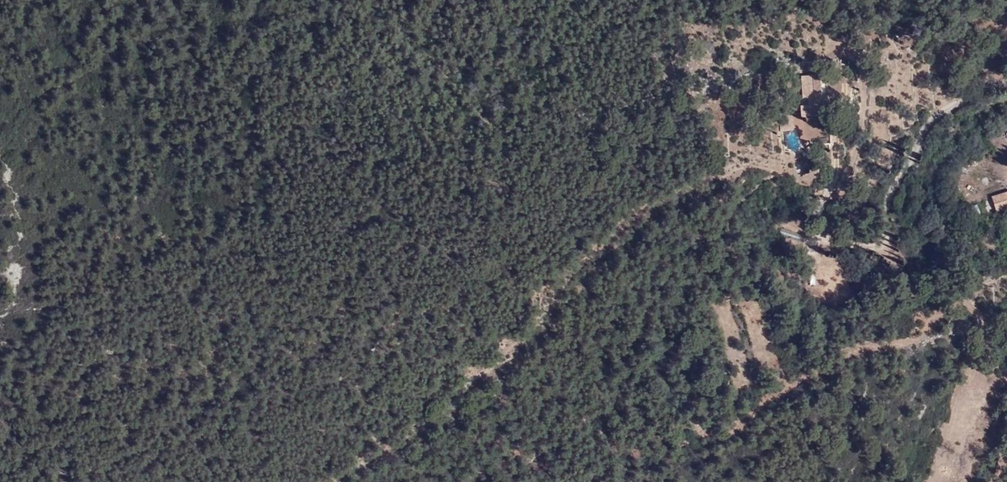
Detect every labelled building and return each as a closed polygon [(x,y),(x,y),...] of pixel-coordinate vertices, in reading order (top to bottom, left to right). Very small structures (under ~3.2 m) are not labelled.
[(833,70),(824,71),(827,91),(837,89),(833,70)] [(827,91),(824,71),(797,76),(800,96),(806,95),(807,103),(800,104),(802,114),(829,110),(826,91),(827,91)] [(992,199),(998,214),(1006,211),(1006,193),(992,199)]
